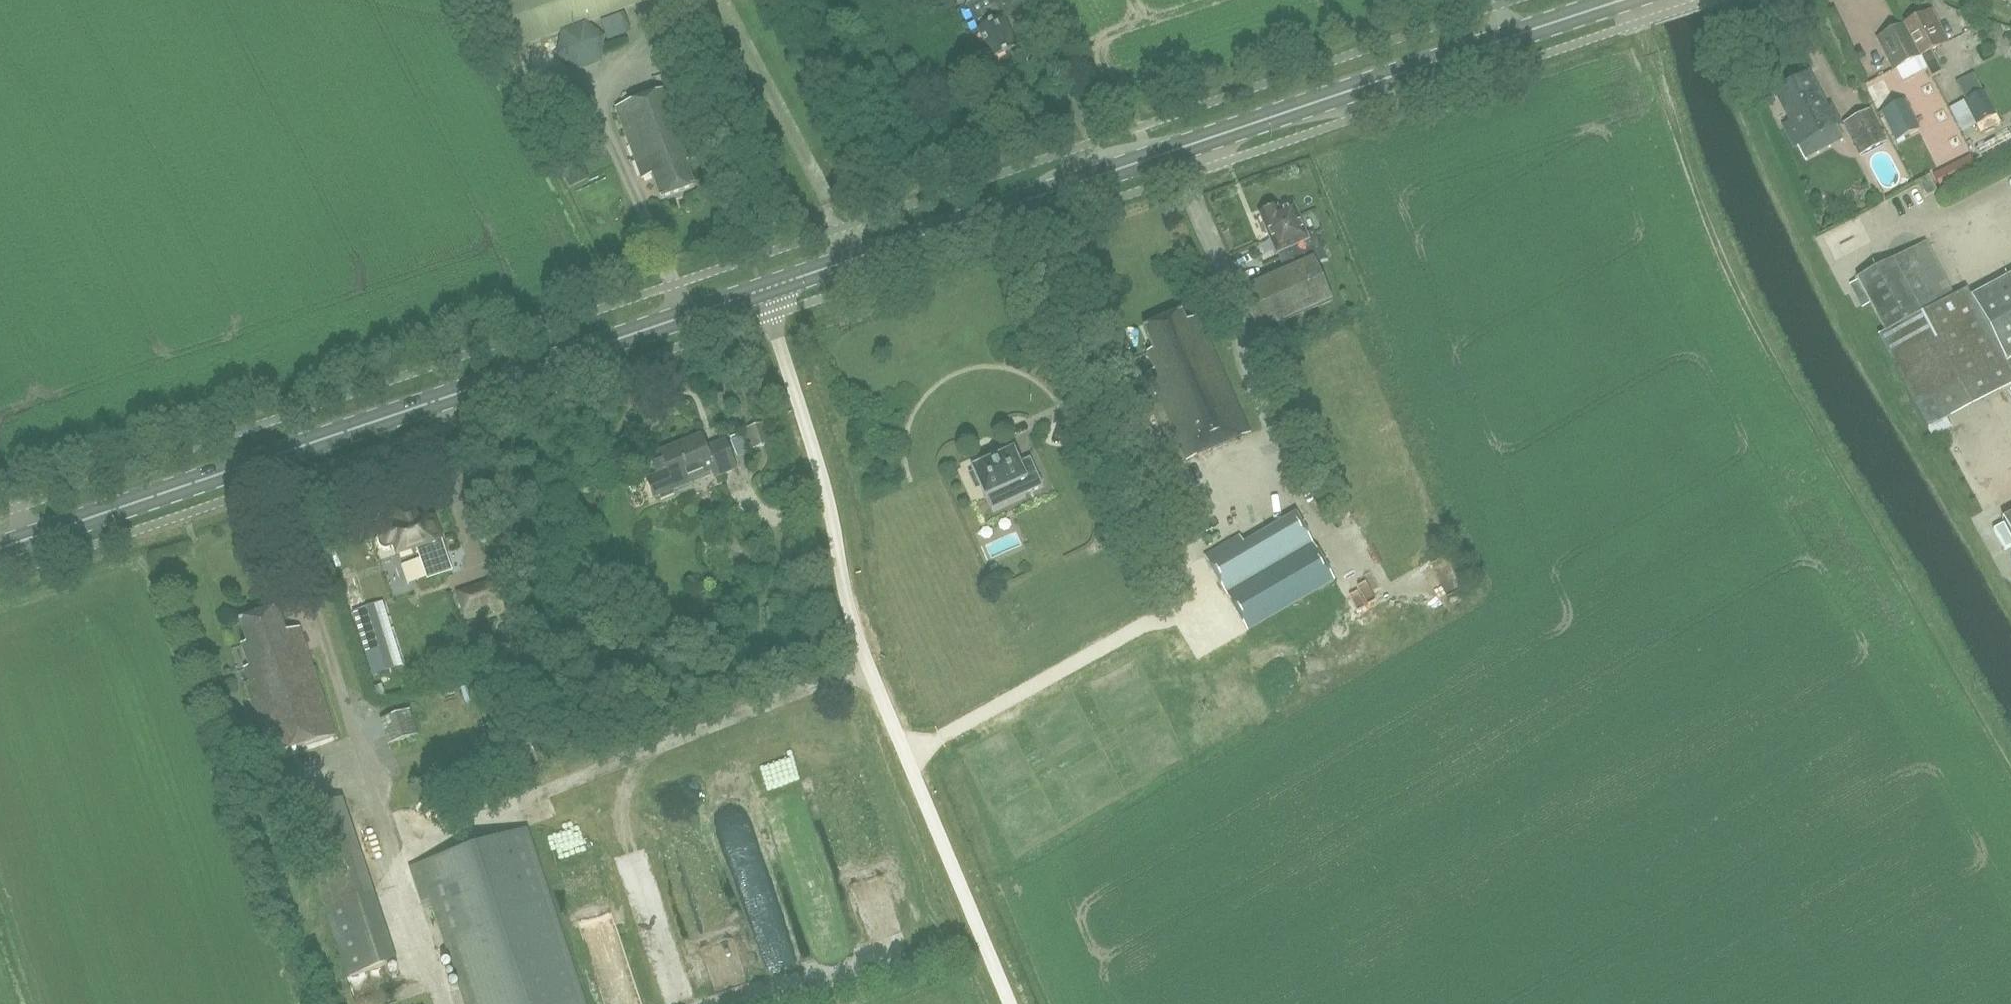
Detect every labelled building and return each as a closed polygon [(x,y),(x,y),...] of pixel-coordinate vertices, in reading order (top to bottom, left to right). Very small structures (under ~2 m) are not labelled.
[(516,47),(643,0),(499,0),(516,47)] [(1027,4),(1025,0),(991,0),(994,6),(980,13),(986,25),(977,30),(992,60),(1017,48),(1001,18),(1027,4)] [(1921,56),(1920,57),(1931,78),(1942,73),(1931,51),(1947,43),(1931,11),(1919,17),(1916,13),(1906,18),(1909,22),(1905,24),(1921,56)] [(601,63),(604,39),(584,22),(561,31),(558,57),(578,71),(601,63)] [(1920,57),(1921,56),(1905,24),(1904,25),(1877,38),(1893,70),(1896,69),(1901,79),(1914,72),(1909,63),(1920,57)] [(1794,146),(1838,124),(1829,108),(1825,110),(1807,75),(1775,92),(1791,123),(1784,127),(1794,146)] [(686,164),(698,159),(671,87),(615,109),(643,180),(653,176),(662,201),(696,188),(686,164)] [(1975,126),(1995,117),(1983,93),(1963,102),(1975,126)] [(1896,141),(1919,129),(1904,101),(1882,113),(1896,141)] [(1861,155),(1884,142),(1868,112),(1845,125),(1861,155)] [(1974,148),(1982,165),(2010,150),(2010,139),(2007,131),(1974,148)] [(1970,157),(1933,176),(1943,195),(1980,177),(1970,157)] [(1925,197),(1936,192),(1928,177),(1917,182),(1925,197)] [(1259,333),(1332,301),(1315,263),(1323,259),(1312,233),(1305,236),(1292,206),(1277,212),(1276,208),(1260,215),(1277,253),(1285,270),(1240,290),(1259,333)] [(2005,362),(2010,373),(2010,276),(1957,305),(1924,243),(1856,279),(1863,291),(1860,293),(1856,299),(1860,307),(1866,309),(1871,306),(1889,340),(1881,345),(1916,410),(2005,362)] [(1186,462),(1251,434),(1200,316),(1186,322),(1182,312),(1144,328),(1154,350),(1147,353),(1155,370),(1148,373),(1186,462)] [(753,449),(769,444),(763,424),(747,429),(753,449)] [(661,454),(669,471),(648,480),(655,497),(659,496),(661,500),(675,494),(673,490),(690,483),(688,477),(712,468),(716,477),(736,468),(725,442),(705,450),(700,438),(661,454)] [(969,473),(975,489),(979,487),(984,498),(1019,482),(1025,495),(1043,487),(1033,466),(1023,471),(1013,449),(971,468),(972,472),(969,473)] [(417,547),(425,570),(428,578),(451,570),(440,538),(433,517),(417,522),(414,512),(395,518),(397,522),(383,527),(386,535),(382,537),(379,540),(378,543),(380,546),(383,549),(387,549),(390,548),(396,546),(399,553),(417,547)] [(1204,556),(1226,594),(1313,543),(1295,513),(1244,543),(1239,535),(1204,556)] [(2010,535),(2010,514),(2002,519),(2010,535)] [(499,580),(458,593),(466,618),(507,604),(499,580)] [(270,758),(335,735),(298,628),(285,632),(277,609),(239,622),(246,644),(241,646),(249,668),(244,669),(248,683),(245,684),(270,758)] [(391,743),(415,735),(407,712),(384,720),(391,743)] [(354,805),(345,808),(343,801),(341,801),(341,800),(297,815),(351,977),(396,962),(349,820),(358,816),(354,805)] [(753,813),(723,822),(767,969),(800,959),(783,901),(767,906),(748,843),(761,839),(753,813)] [(527,830),(412,868),(424,903),(432,900),(467,1003),(586,1003),(527,830)] [(580,911),(609,897),(604,886),(575,900),(580,911)] [(403,990),(405,1000),(426,995),(423,985),(403,990)]
